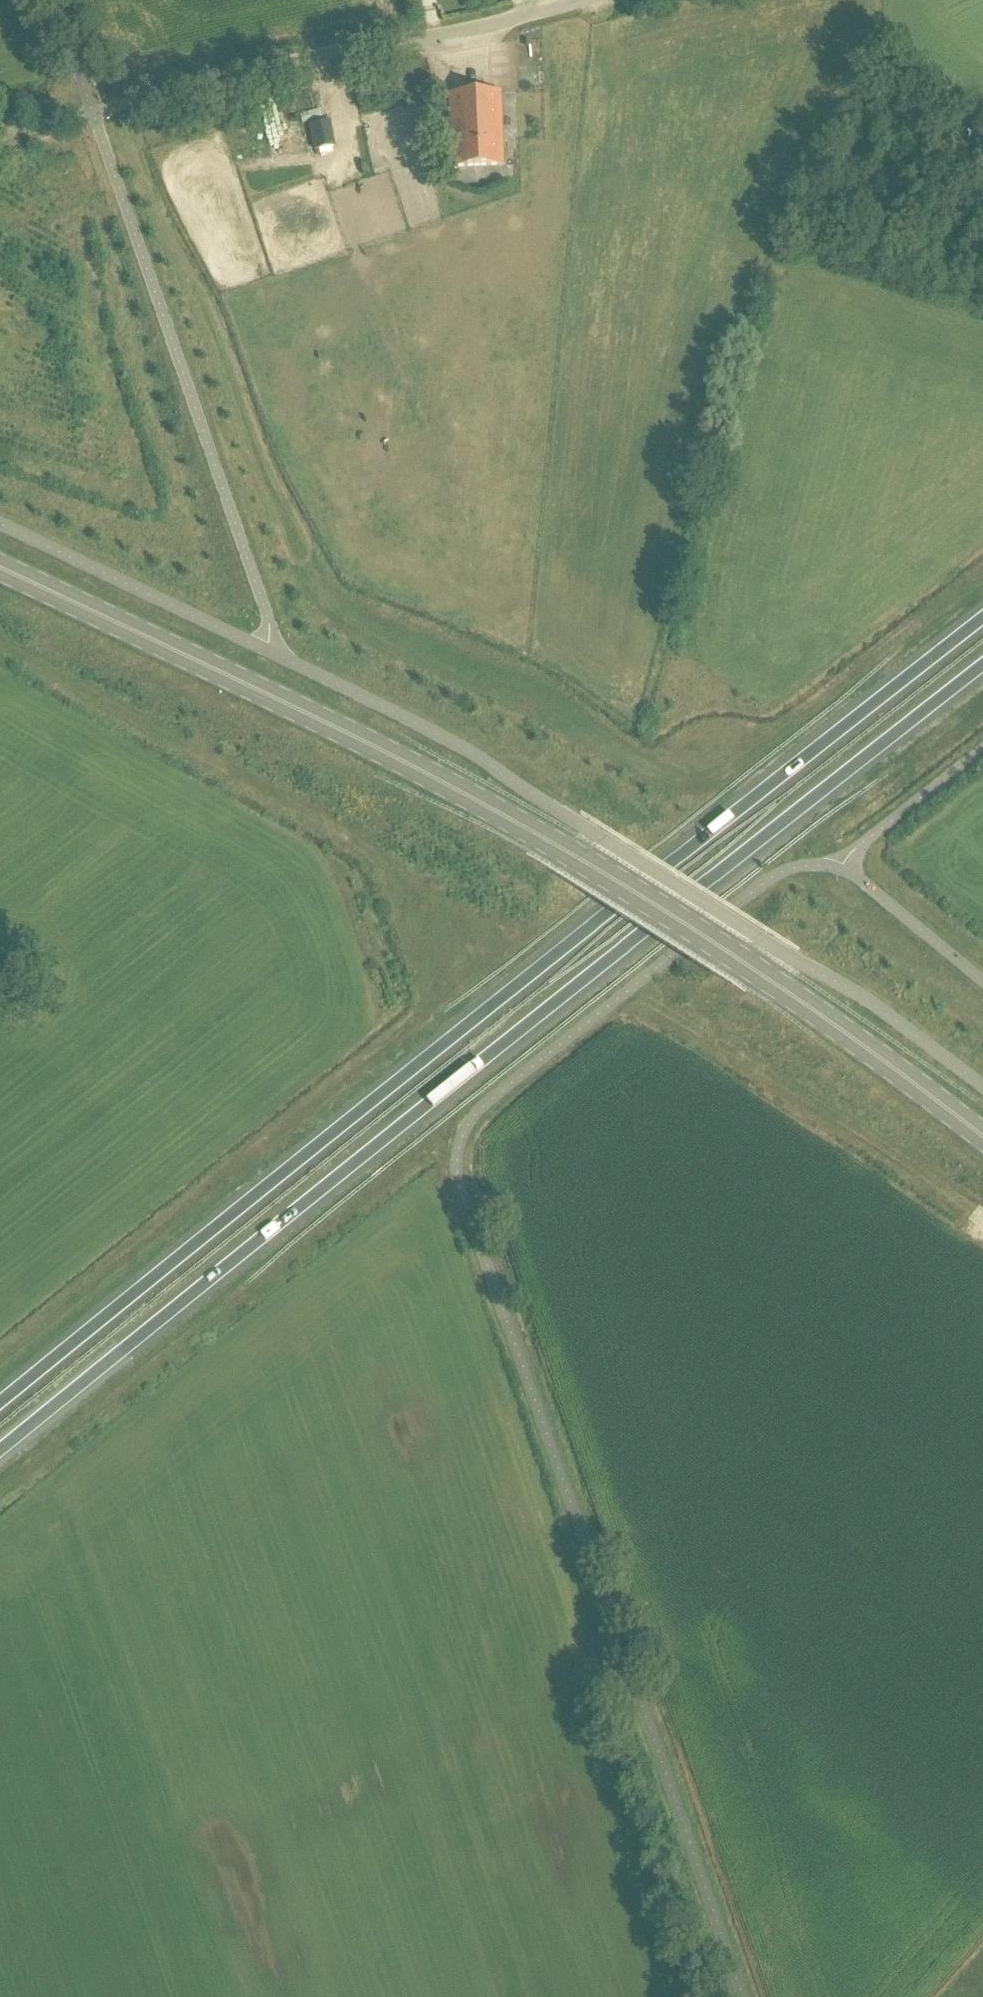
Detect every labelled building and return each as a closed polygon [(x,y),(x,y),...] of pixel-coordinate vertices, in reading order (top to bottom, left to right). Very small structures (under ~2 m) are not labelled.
[(451,167),(502,165),(500,93),(449,94),(451,167)] [(336,147),(331,121),(309,125),(314,151),(336,147)]
